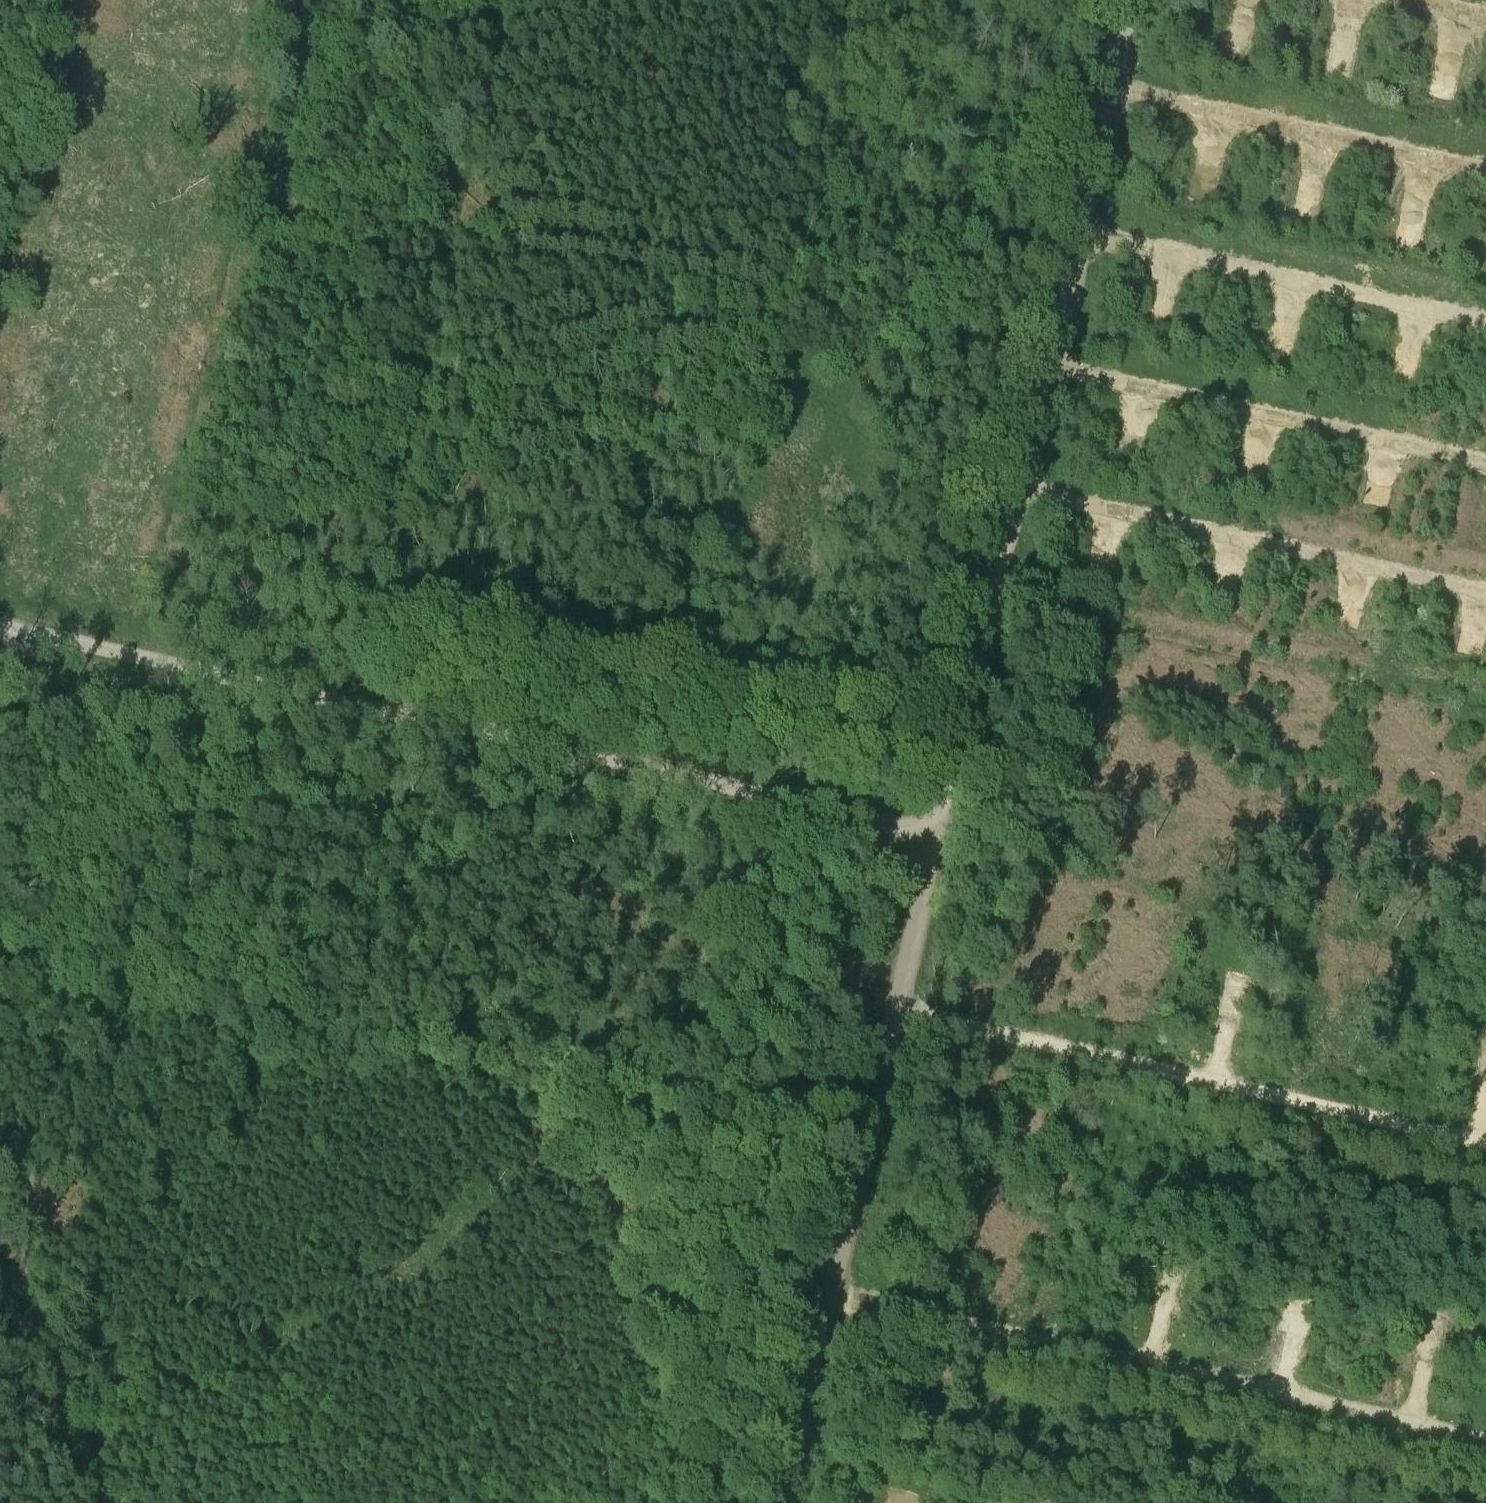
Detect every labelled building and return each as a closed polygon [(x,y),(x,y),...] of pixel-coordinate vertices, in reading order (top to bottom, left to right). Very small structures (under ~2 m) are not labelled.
[(1438,43),(1426,92),(1454,99),(1467,50),(1438,43)] [(1402,190),(1396,240),(1424,244),(1430,194),(1402,190)] [(1389,508),(1396,482),(1368,475),(1361,501),(1389,508)]
